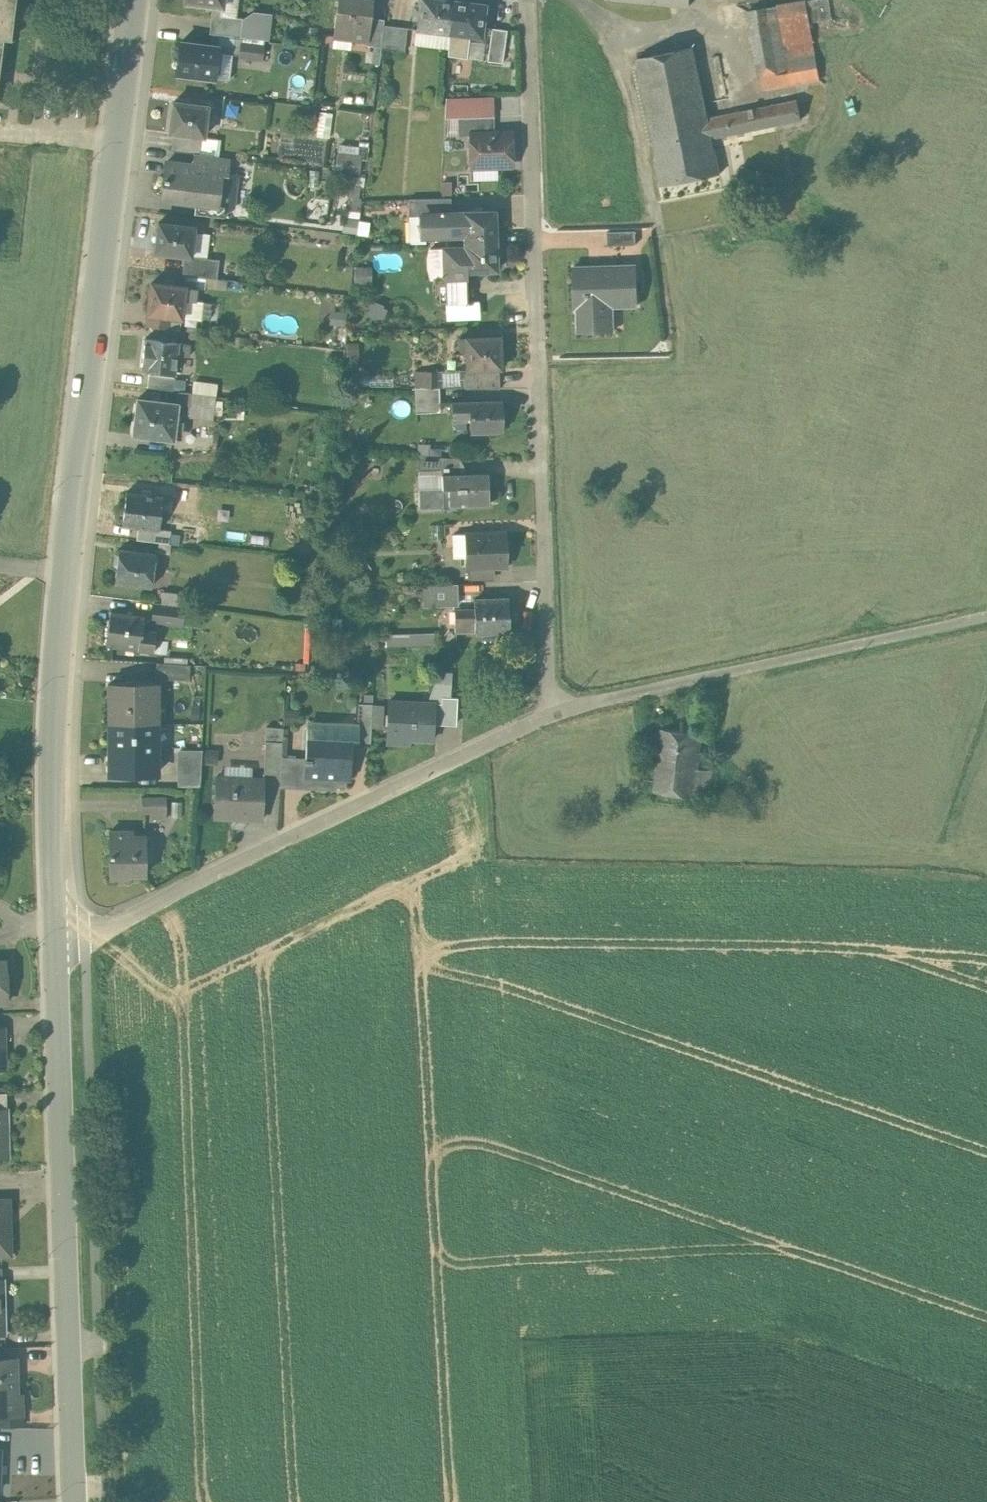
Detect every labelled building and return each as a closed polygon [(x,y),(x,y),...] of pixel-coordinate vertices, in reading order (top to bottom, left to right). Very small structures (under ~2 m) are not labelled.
[(2,39),(9,40),(14,0),(0,0),(0,38),(2,39)] [(225,5),(226,0),(185,0),(184,1),(214,4),(212,32),(223,33),(271,37),(273,19),(274,10),(255,9),(243,16),(224,14),(225,5)] [(375,0),(336,0),(332,34),(371,39),(384,40),(386,22),(373,20),(375,0)] [(449,46),(454,0),(419,0),(416,25),(388,22),(386,39),(449,46)] [(449,46),(506,53),(509,28),(489,25),(492,0),(454,0),(449,46)] [(768,90),(825,78),(810,0),(798,0),(751,9),(768,90)] [(176,36),(173,72),(216,76),(219,40),(176,36)] [(695,43),(637,55),(663,183),(721,171),(714,136),(804,118),(799,94),(709,112),(695,43)] [(470,167),(516,165),(515,126),(494,127),(493,94),(449,96),(450,129),(469,128),(470,167)] [(171,97),(169,128),(176,128),(175,147),(204,150),(205,131),(208,100),(171,97)] [(165,156),(162,197),(229,203),(233,154),(194,150),(193,159),(165,156)] [(465,236),(466,242),(498,241),(496,204),(417,207),(419,238),(465,236)] [(155,217),(152,251),(186,254),(185,271),(220,274),(221,257),(193,254),(196,220),(155,217)] [(611,243),(638,242),(637,228),(611,229),(611,243)] [(499,269),(498,241),(466,242),(442,243),(443,271),(499,269)] [(641,259),(574,262),(577,332),(619,331),(618,307),(642,306),(641,259)] [(205,282),(148,277),(145,313),(150,314),(149,324),(173,326),(174,316),(202,318),(205,282)] [(420,390),(500,387),(498,332),(465,333),(466,368),(419,369),(420,390)] [(142,367),(176,370),(178,352),(192,353),(194,337),(145,333),(142,367)] [(152,373),(150,386),(178,389),(179,375),(152,373)] [(194,391),(192,415),(217,417),(219,393),(194,391)] [(136,393),(132,433),(176,437),(180,397),(136,393)] [(471,431),(504,430),(503,393),(454,395),(455,420),(471,420),(471,431)] [(447,500),(489,498),(488,466),(446,467),(447,500)] [(141,538),(159,539),(163,491),(125,488),(122,526),(142,527),(141,538)] [(509,564),(507,527),(467,528),(469,577),(499,576),(499,564),(509,564)] [(114,581),(152,585),(155,547),(118,543),(114,581)] [(427,605),(461,603),(460,579),(426,581),(427,605)] [(476,628),(511,627),(510,594),(475,595),(476,628)] [(155,624),(185,626),(187,606),(157,603),(155,624)] [(111,608),(108,644),(154,648),(156,628),(144,627),(146,611),(111,608)] [(435,643),(435,631),(394,632),(394,644),(435,643)] [(158,661),(158,681),(196,681),(196,661),(158,661)] [(388,699),(388,742),(417,742),(417,738),(437,738),(436,723),(461,723),(461,695),(456,695),(456,670),(441,670),(430,698),(388,699)] [(106,681),(107,722),(158,721),(158,681),(106,681)] [(305,721),(305,775),(357,775),(356,720),(305,721)] [(159,773),(158,721),(107,722),(107,773),(159,773)] [(660,726),(655,790),(715,794),(717,769),(705,768),(708,729),(660,726)] [(264,728),(264,773),(284,773),(283,728),(264,728)] [(179,756),(179,784),(204,784),(204,756),(179,756)] [(217,819),(264,819),(264,773),(217,774),(217,819)] [(169,796),(146,796),(146,810),(169,810),(169,796)] [(109,876),(144,876),(144,827),(109,827),(109,876)] [(10,1002),(9,959),(0,960),(0,1003),(10,1002)] [(9,1068),(8,1024),(0,1024),(0,1068),(9,1068)] [(11,1105),(0,1106),(0,1159),(13,1159),(11,1105)] [(22,1260),(20,1198),(0,1199),(0,1260),(22,1260)] [(10,1335),(9,1279),(0,1279),(0,1336),(10,1335)] [(29,1421),(28,1358),(4,1359),(4,1348),(0,1348),(0,1421),(29,1421)] [(7,1452),(0,1452),(0,1486),(8,1486),(7,1452)]
